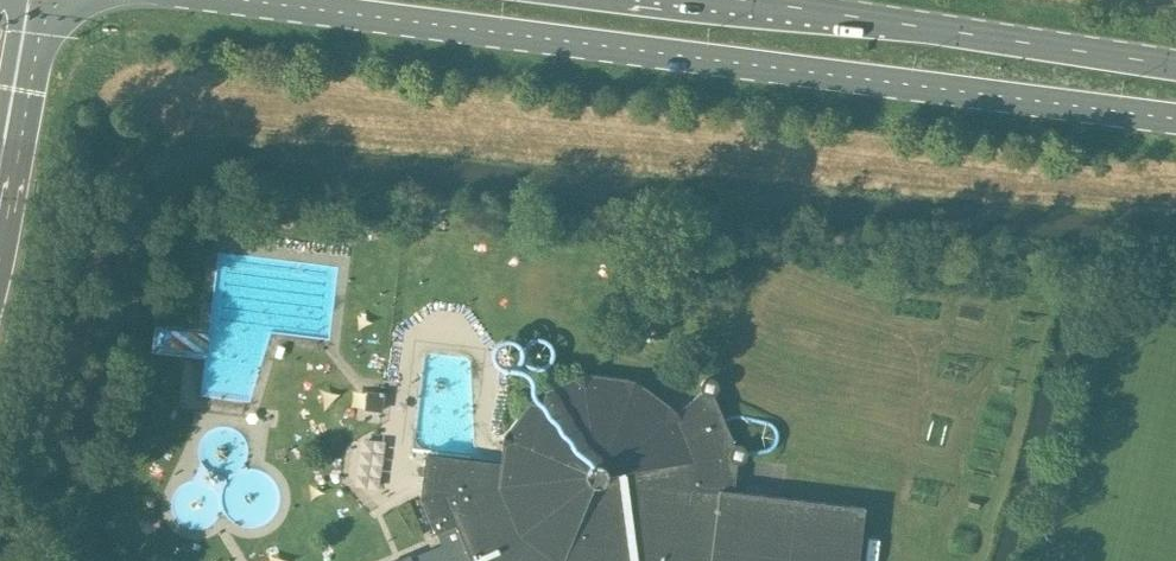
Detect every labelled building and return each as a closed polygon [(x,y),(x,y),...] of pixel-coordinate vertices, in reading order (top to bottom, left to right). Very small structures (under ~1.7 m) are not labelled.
[(865,507),(734,491),(738,462),(740,462),(741,461),(743,460),(744,459),(745,457),(745,455),(746,454),(745,452),(745,450),(744,448),(743,447),(742,446),(740,445),(739,444),(737,444),(735,444),(734,444),(717,391),(718,389),(719,387),(719,385),(719,383),(718,382),(717,380),(716,379),(714,377),(712,377),(710,376),(709,376),(707,377),(705,377),(703,378),(702,380),(701,381),(700,383),(700,385),(700,387),(700,389),(701,390),(702,392),(677,412),(671,406),(642,384),(635,380),(628,379),(584,374),(542,391),(536,395),(531,400),(504,436),(501,463),(426,453),(420,497),(436,534),(456,526),(471,560),(859,560),(865,507)] [(370,393),(368,407),(382,409),(384,395),(370,393)]
